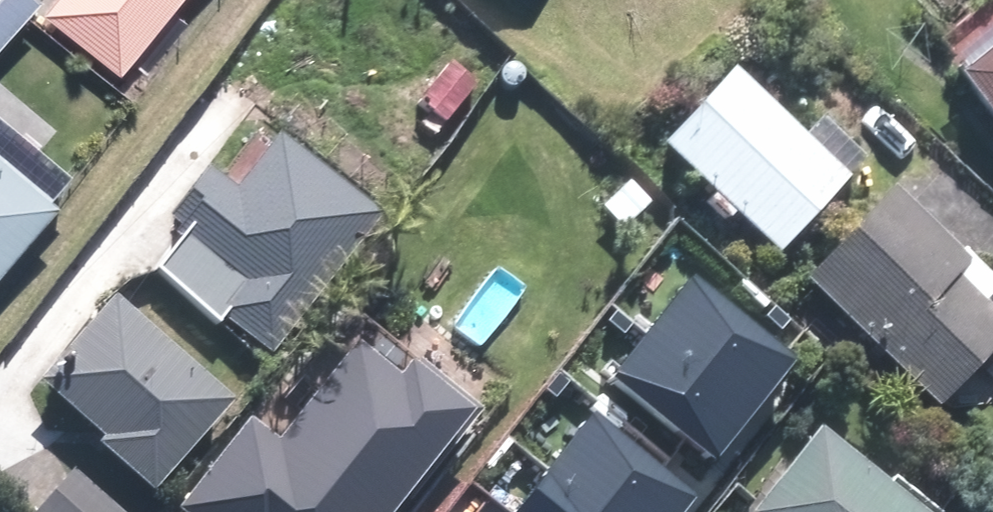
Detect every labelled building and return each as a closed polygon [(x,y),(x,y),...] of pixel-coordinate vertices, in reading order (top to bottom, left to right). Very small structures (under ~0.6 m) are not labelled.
[(43,0),(0,0),(0,52),(43,0)] [(128,70),(184,0),(60,0),(53,10),(128,70)] [(805,12),(817,0),(793,0),(805,12)] [(992,100),(992,53),(970,70),(992,100)] [(744,211),(786,252),(858,177),(854,174),(869,157),(829,119),(815,135),(743,67),(672,142),(725,191),(718,199),(737,218),(744,211)] [(163,253),(270,349),(382,224),(275,129),(228,181),(212,166),(170,212),(186,227),(163,253)] [(68,198),(0,139),(0,276),(68,198)] [(947,405),(992,357),(992,302),(965,275),(979,262),(903,189),(815,277),(947,405)] [(679,275),(602,376),(709,458),(786,357),(679,275)] [(107,440),(161,488),(241,399),(126,296),(51,379),(112,434),(107,440)] [(378,511),(467,403),(406,353),(392,369),(356,339),(277,434),(261,420),(189,508),(194,511),(379,511),(378,511)] [(683,491),(582,414),(507,511),(667,511),(683,491)] [(829,428),(763,511),(935,511),(829,428)] [(80,469),(42,511),(128,511),(80,469)]
